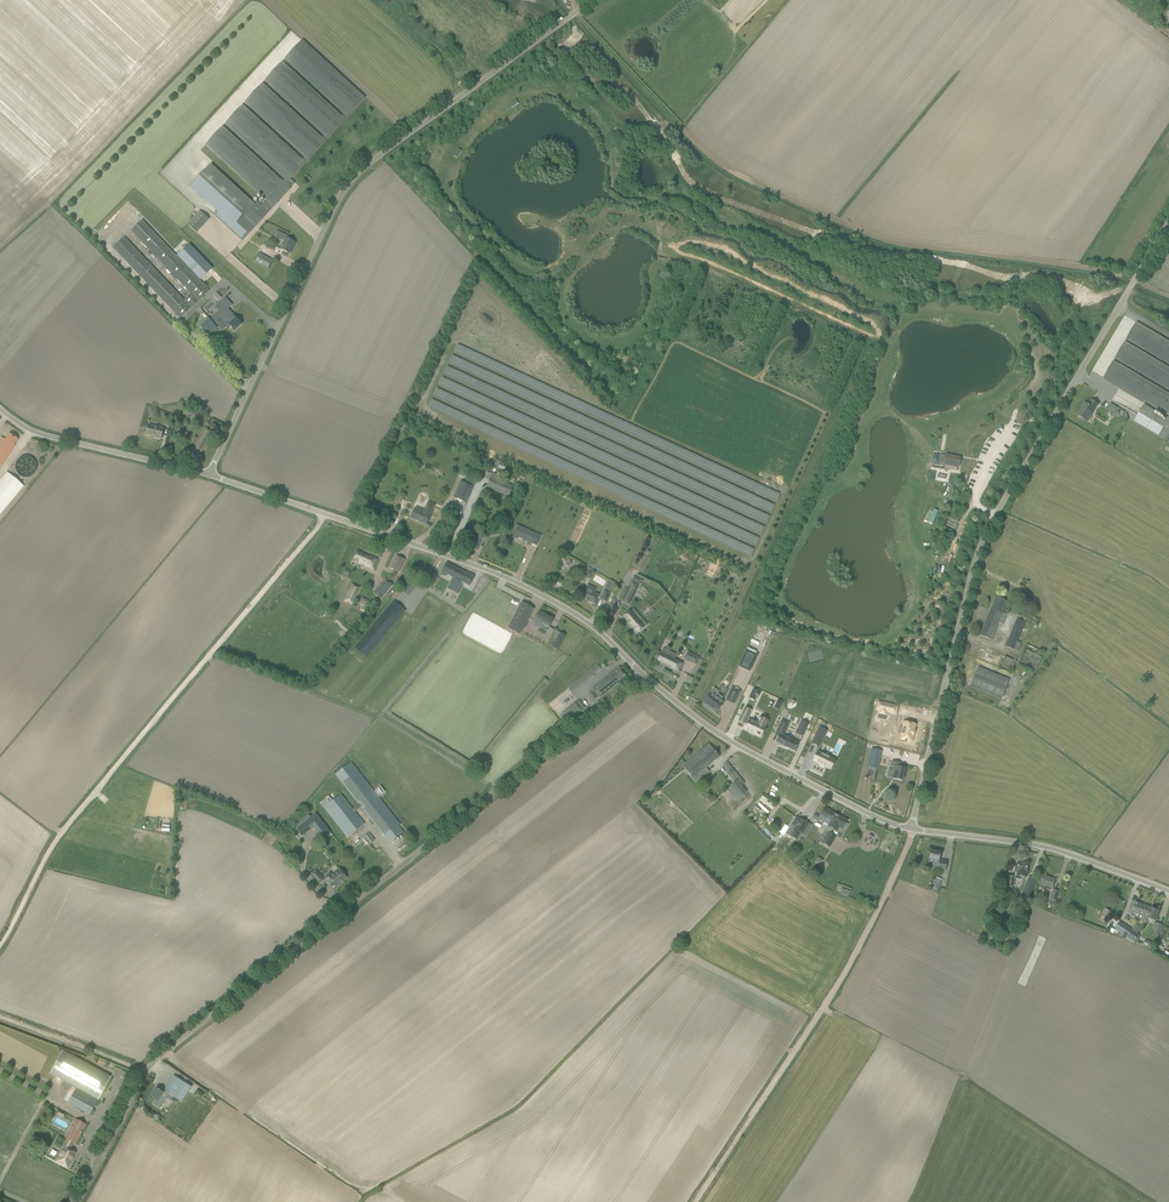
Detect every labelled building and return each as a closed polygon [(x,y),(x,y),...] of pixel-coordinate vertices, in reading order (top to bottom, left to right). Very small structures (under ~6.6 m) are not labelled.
[(1163,37),(1151,28),(1146,34),(1158,43),(1163,37)] [(211,164),(190,187),(216,211),(233,226),(230,229),(242,241),(266,215),(268,212),(290,188),(293,185),(289,181),(290,179),(325,141),(328,138),(345,119),(348,117),(365,98),(302,40),(285,59),(344,114),(342,116),(282,61),(265,80),(324,135),(322,138),(262,83),(245,101),(305,156),(302,159),(242,104),(225,123),(285,178),(283,181),(222,126),(205,145),(266,200),(261,205),(257,202),(255,205),(254,204),(252,203),(221,173),(211,164)] [(210,219),(200,210),(187,224),(188,224),(197,233),(210,219)] [(132,230),(191,294),(184,300),(133,247),(124,237),(114,247),(180,318),(209,291),(143,219),(132,230)] [(281,249),(283,250),(289,253),(291,247),(292,248),(295,242),(287,239),(288,236),(278,232),(276,237),(279,239),(279,237),(285,240),(281,249)] [(213,269),(189,244),(177,255),(201,280),(213,269)] [(272,260),(259,253),(255,261),(268,268),(272,260)] [(225,298),(216,306),(220,311),(220,312),(217,315),(222,320),(218,324),(222,330),(228,324),(234,330),(241,324),(227,309),(232,305),(225,298)] [(208,319),(200,326),(209,335),(216,328),(208,319)] [(1136,323),(1126,339),(1168,365),(1168,342),(1136,323)] [(1125,342),(1115,358),(1168,390),(1168,368),(1125,342)] [(1114,361),(1104,377),(1168,417),(1168,394),(1114,361)] [(1098,403),(1097,403),(1091,400),(1088,405),(1085,403),(1077,415),(1086,421),(1091,412),(1092,413),(1098,403)] [(209,416),(188,405),(187,408),(183,406),(181,411),(205,424),(209,416)] [(1167,417),(1165,422),(1153,415),(1155,412),(1144,405),(1140,411),(1146,414),(1139,425),(1163,439),(1162,440),(1167,443),(1168,441),(1168,442),(1168,418),(1167,417)] [(164,428),(149,424),(146,434),(153,436),(153,437),(161,439),(164,428)] [(174,433),(185,439),(188,433),(178,427),(174,433)] [(0,446),(0,468),(14,446),(13,446),(14,444),(18,439),(9,434),(6,439),(5,440),(4,439),(4,440),(2,442),(1,444),(0,446)] [(933,451),(932,466),(940,466),(941,451),(933,451)] [(943,465),(945,465),(944,468),(956,470),(957,467),(958,467),(960,458),(945,455),(943,465)] [(495,462),(494,465),(505,471),(507,466),(500,463),(501,462),(496,460),(495,462)] [(19,490),(23,486),(10,474),(9,473),(8,473),(7,472),(3,477),(0,481),(0,513),(19,490)] [(488,472),(485,478),(490,480),(489,481),(487,486),(509,496),(511,490),(513,486),(501,481),(499,480),(501,476),(493,472),(492,474),(488,472)] [(466,502),(473,487),(460,482),(454,497),(466,502)] [(413,512),(411,518),(426,524),(429,519),(431,514),(435,505),(428,502),(423,511),(415,508),(413,512)] [(514,507),(504,512),(507,518),(515,514),(514,511),(515,511),(514,507)] [(933,524),(939,510),(934,508),(929,522),(933,524)] [(519,525),(513,537),(518,539),(518,538),(536,546),(541,536),(519,525)] [(474,542),(471,547),(477,550),(479,544),(483,537),(484,535),(479,532),(478,534),(474,542)] [(509,538),(504,535),(499,544),(504,547),(509,538)] [(362,563),(365,565),(367,566),(373,569),(377,559),(369,555),(369,556),(366,555),(357,551),(353,559),(359,562),(359,563),(362,564),(362,563)] [(399,571),(405,560),(397,556),(391,568),(399,571)] [(563,562),(565,567),(572,563),(569,558),(563,562)] [(446,562),(444,568),(442,572),(453,578),(447,589),(453,591),(458,580),(455,579),(460,569),(446,562)] [(458,580),(453,591),(457,594),(463,583),(469,586),(474,576),(469,573),(469,574),(467,573),(467,572),(467,573),(460,569),(455,579),(458,580)] [(385,579),(374,593),(381,599),(393,585),(385,579)] [(623,598),(630,601),(639,584),(631,581),(623,598)] [(410,582),(403,591),(409,596),(416,587),(410,582)] [(352,583),(344,601),(352,604),(353,605),(354,603),(355,600),(354,600),(360,587),(352,583)] [(588,586),(582,598),(595,604),(599,595),(594,592),(595,589),(588,586)] [(606,602),(609,597),(611,593),(604,590),(600,599),(606,602)] [(979,635),(985,638),(991,640),(999,622),(1003,624),(1007,614),(1002,612),(1006,602),(995,597),(979,635)] [(364,607),(367,601),(361,598),(358,603),(364,607)] [(394,601),(355,647),(366,657),(405,610),(397,604),(394,601)] [(521,602),(508,628),(520,634),(534,609),(521,602)] [(631,610),(623,617),(637,633),(647,625),(636,612),(634,614),(631,610)] [(539,611),(536,616),(533,621),(541,625),(542,623),(549,627),(553,619),(539,611)] [(1017,619),(1005,646),(1013,649),(1018,651),(1021,642),(1017,641),(1025,622),(1027,618),(1018,614),(1017,619)] [(556,630),(553,636),(557,638),(563,641),(566,635),(560,632),(556,630)] [(1044,653),(1045,653),(1047,649),(1028,640),(1026,644),(1017,663),(1035,672),(1044,653)] [(746,649),(738,666),(749,671),(757,654),(746,649)] [(682,663),(661,653),(657,661),(678,671),(682,663)] [(999,668),(1011,673),(1016,662),(1004,657),(999,668)] [(597,665),(568,688),(573,693),(594,675),(600,669),(597,665)] [(595,700),(599,697),(600,697),(627,676),(619,666),(591,688),(593,691),(590,693),(595,700)] [(970,686),(975,688),(975,689),(1001,699),(1009,679),(984,669),(983,669),(978,667),(970,686)] [(740,692),(731,688),(725,700),(734,704),(740,692)] [(753,689),(749,698),(754,700),(756,697),(758,698),(760,693),(759,692),(753,689)] [(713,708),(717,711),(724,703),(720,700),(722,698),(717,694),(716,696),(711,693),(703,702),(712,709),(713,708)] [(566,724),(585,708),(579,700),(559,716),(566,724)] [(803,700),(801,705),(796,702),(792,709),(802,714),(808,703),(803,700)] [(878,702),(876,710),(879,711),(878,714),(877,718),(885,720),(886,716),(887,712),(889,713),(891,705),(878,702)] [(745,708),(739,721),(744,724),(744,723),(748,725),(746,729),(753,733),(761,736),(765,727),(764,727),(767,720),(761,717),(760,719),(760,718),(759,720),(758,724),(750,720),(748,719),(751,710),(748,709),(745,708)] [(782,719),(779,726),(786,729),(789,723),(782,719)] [(799,725),(796,733),(803,736),(808,723),(805,722),(802,726),(799,725)] [(902,730),(900,735),(904,736),(903,740),(903,742),(908,743),(908,741),(913,743),(915,737),(916,733),(917,727),(906,724),(904,730),(902,730)] [(778,728),(775,735),(778,736),(776,742),(780,744),(780,745),(785,747),(794,751),(798,743),(792,740),(792,739),(784,735),(781,734),(783,731),(778,728)] [(819,728),(811,744),(818,747),(826,731),(819,728)] [(878,769),(882,751),(871,748),(866,766),(878,769)] [(702,750),(683,766),(695,781),(700,777),(697,774),(705,767),(719,756),(713,749),(706,755),(702,750)] [(834,759),(817,751),(813,760),(830,767),(834,759)] [(900,763),(894,761),(892,761),(891,766),(893,766),(890,778),(902,780),(905,768),(899,767),(900,763)] [(327,799),(321,804),(347,837),(349,835),(350,836),(364,825),(354,813),(361,807),(386,838),(389,843),(403,833),(399,828),(399,827),(401,825),(379,797),(382,795),(377,789),(374,791),(352,762),(349,764),(336,774),(359,804),(352,809),(340,794),(330,802),(327,799)] [(733,789),(729,792),(736,800),(746,792),(737,781),(730,786),(733,789)] [(764,795),(760,800),(772,810),(776,806),(764,795)] [(824,822),(828,825),(835,813),(825,807),(820,816),(814,813),(812,818),(823,824),(824,822)] [(828,825),(825,831),(829,833),(829,832),(831,833),(834,829),(837,830),(843,834),(845,830),(848,824),(845,823),(847,820),(835,813),(828,825)] [(323,838),(327,835),(329,837),(332,835),(330,833),(315,814),(296,829),(301,836),(314,826),(323,838)] [(791,833),(790,836),(797,840),(798,837),(799,838),(802,834),(808,823),(800,818),(800,819),(796,817),(791,825),(795,827),(794,829),(791,833)] [(835,835),(831,833),(829,832),(829,833),(825,831),(819,841),(822,843),(830,847),(834,840),(833,839),(835,835)] [(374,840),(370,836),(368,833),(364,837),(369,844),(374,840)] [(931,850),(930,856),(928,865),(939,868),(939,870),(945,871),(947,862),(939,860),(941,852),(931,850)] [(815,862),(820,866),(824,860),(818,857),(815,862)] [(1026,872),(1026,869),(1027,863),(1018,862),(1018,866),(1016,865),(1015,872),(1017,872),(1016,876),(1020,876),(1025,877),(1026,872)] [(342,872),(339,869),(331,876),(329,874),(325,877),(330,883),(332,881),(336,886),(346,877),(342,872)] [(312,874),(320,883),(323,880),(316,871),(312,874)] [(1027,903),(1037,878),(1029,875),(1020,899),(1022,899),(1021,901),(1027,903)] [(1046,886),(1051,889),(1053,885),(1055,880),(1044,876),(1042,881),(1040,881),(1038,887),(1045,890),(1046,886)] [(937,894),(942,880),(934,877),(929,891),(937,894)] [(1007,894),(1009,889),(998,885),(997,891),(1007,894)] [(1132,901),(1127,913),(1131,914),(1135,916),(1136,913),(1140,915),(1144,905),(1136,902),(1135,903),(1132,901)] [(1144,905),(1140,915),(1144,916),(1142,920),(1146,922),(1147,919),(1152,908),(1144,905)] [(1152,908),(1147,919),(1156,922),(1160,910),(1152,907),(1152,908)] [(1100,916),(1105,919),(1110,912),(1105,908),(1100,916)] [(1125,935),(1127,937),(1128,937),(1132,930),(1120,922),(1115,929),(1125,936),(1125,935)] [(1158,924),(1155,933),(1160,934),(1163,926),(1158,924)] [(1127,937),(1126,939),(1130,942),(1131,940),(1136,932),(1132,930),(1128,937),(1127,937)] [(1001,933),(996,943),(1008,948),(1012,939),(1001,933)] [(62,1051),(50,1073),(98,1099),(110,1077),(62,1051)] [(174,1076),(164,1091),(174,1098),(182,1102),(191,1087),(174,1076)] [(156,1088),(151,1097),(155,1099),(152,1104),(159,1108),(165,1099),(165,1098),(167,1095),(163,1092),(161,1091),(156,1088)] [(76,1089),(70,1099),(69,1102),(85,1110),(90,1113),(97,1100),(76,1089)] [(67,1114),(57,1109),(55,1114),(64,1119),(67,1114)] [(73,1143),(74,1143),(75,1144),(85,1125),(77,1120),(75,1119),(64,1139),(66,1140),(55,1161),(67,1168),(68,1165),(75,1153),(69,1150),(73,1143)]
